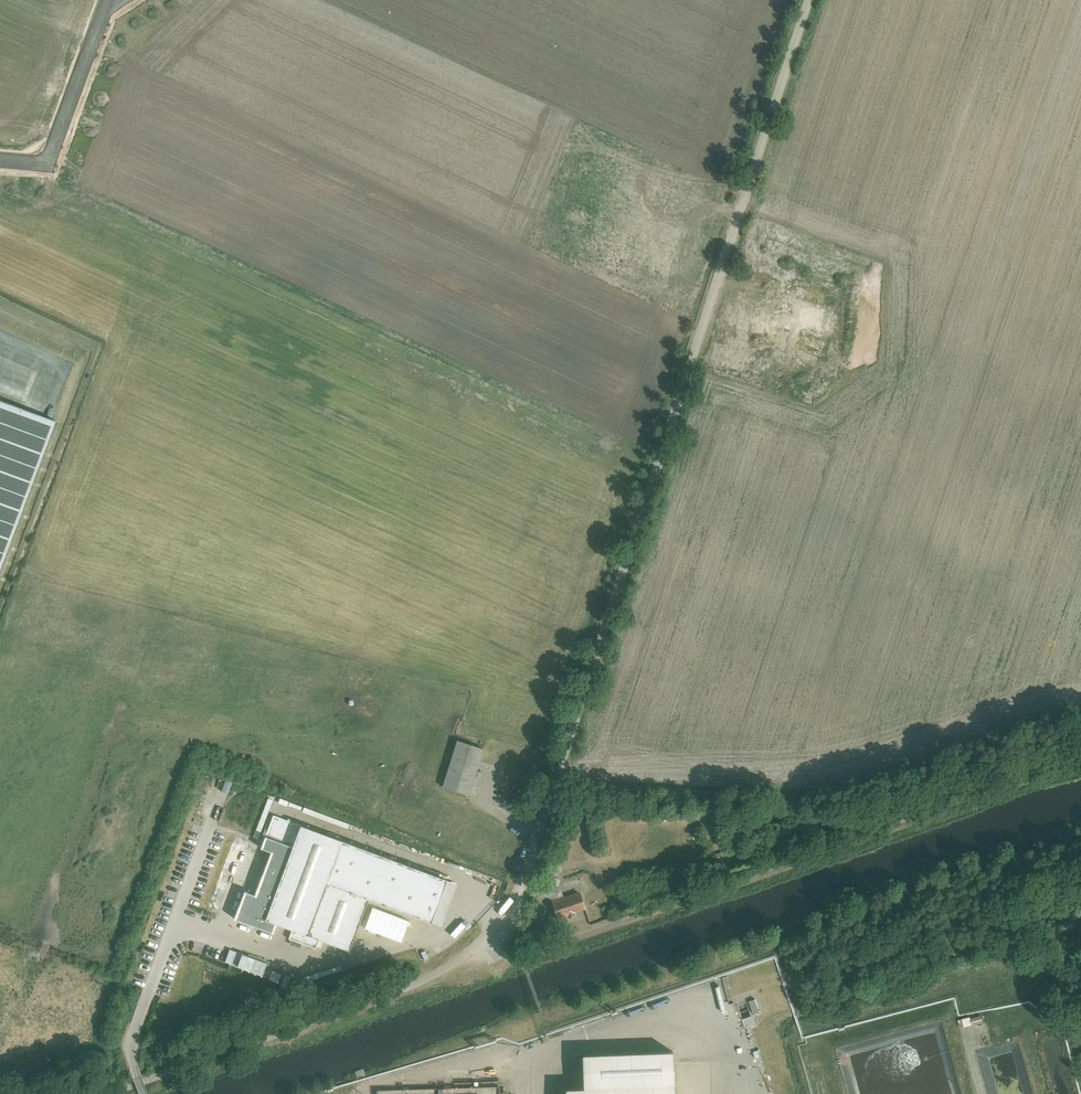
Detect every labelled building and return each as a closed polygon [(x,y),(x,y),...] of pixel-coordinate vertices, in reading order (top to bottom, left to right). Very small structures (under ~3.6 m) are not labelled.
[(782,317),(760,309),(750,335),(772,343),(782,317)] [(0,395),(0,552),(53,415),(0,395)] [(443,791),(469,798),(481,755),(455,748),(443,791)] [(300,824),(274,814),(261,848),(271,851),(255,894),(245,890),(235,917),(272,931),(277,919),(293,925),(288,938),(315,949),(320,935),(348,946),(368,893),(432,917),(447,875),(301,821),(300,824)] [(577,892),(551,902),(558,922),(584,912),(577,892)] [(755,999),(749,1001),(754,1014),(760,1011),(755,999)] [(584,1055),(584,1090),(567,1090),(567,1093),(676,1093),(675,1053),(584,1055)] [(377,1089),(378,1093),(502,1093),(501,1086),(377,1089)]
